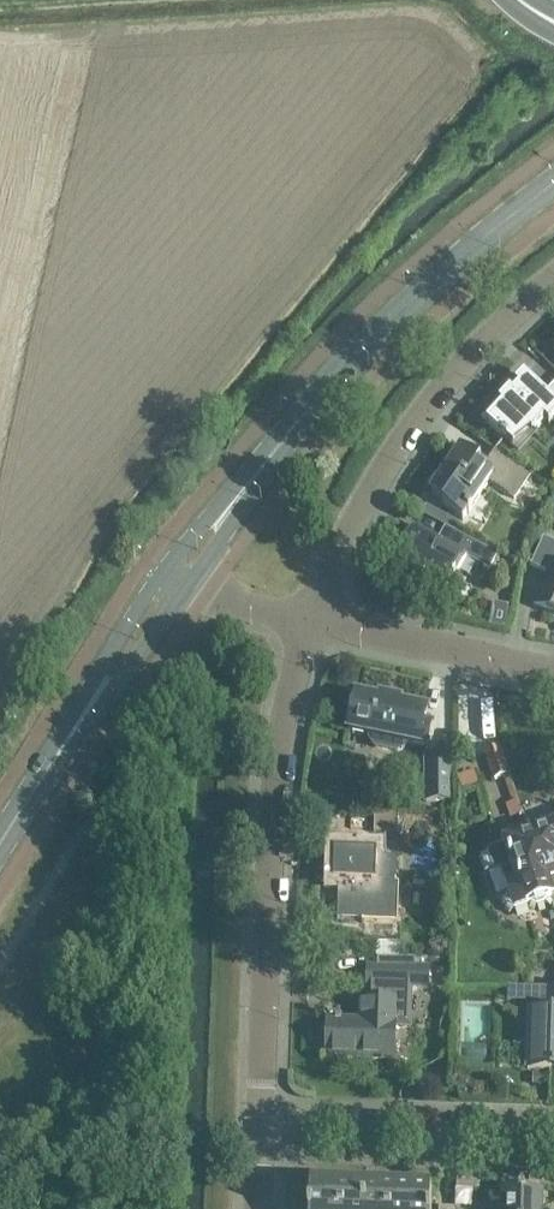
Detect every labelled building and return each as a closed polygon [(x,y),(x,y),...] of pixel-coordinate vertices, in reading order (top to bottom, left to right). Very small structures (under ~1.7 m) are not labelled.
[(487,422),(517,450),(545,419),(550,423),(553,419),(553,384),(545,393),(525,375),(516,384),(517,385),(512,391),(511,390),(500,402),(503,405),(487,422)] [(446,502),(443,506),(463,519),(468,513),(470,514),(473,509),(472,508),(491,480),(516,498),(531,476),(532,477),(533,476),(496,450),(486,465),(462,448),(432,492),(446,502)] [(404,542),(399,540),(390,555),(395,558),(387,574),(404,583),(410,570),(421,576),(419,579),(428,584),(427,586),(434,590),(436,588),(445,593),(455,573),(458,575),(459,575),(460,575),(461,575),(461,574),(461,573),(461,572),(460,571),(468,557),(478,562),(486,546),(446,525),(438,540),(429,535),(428,537),(411,529),(404,542)] [(544,537),(532,564),(550,573),(536,605),(553,613),(553,541),(544,537)] [(489,625),(505,627),(508,606),(493,603),(489,625)] [(406,743),(428,748),(432,729),(425,727),(428,711),(400,706),(401,701),(381,697),(380,701),(353,696),(349,713),(353,714),(350,731),(372,736),(371,739),(376,746),(398,751),(405,746),(406,743)] [(511,774),(501,747),(487,751),(496,778),(511,774)] [(452,801),(452,757),(426,757),(426,758),(432,758),(432,800),(426,800),(426,801),(452,801)] [(399,812),(376,811),(375,833),(398,834),(399,812)] [(490,854),(496,871),(499,872),(502,871),(508,889),(510,894),(508,897),(511,905),(514,906),(515,910),(532,904),(537,906),(544,904),(546,899),(552,897),(551,894),(553,893),(553,824),(553,822),(503,838),(506,846),(491,851),(490,854)] [(395,920),(396,891),(398,857),(378,856),(379,852),(335,851),(334,881),(340,882),(338,918),(362,919),(362,921),(373,922),(373,919),(395,920)] [(368,966),(368,985),(369,985),(400,986),(410,987),(429,987),(429,969),(416,968),(417,960),(378,958),(378,967),(368,966)] [(321,1028),(320,1048),(327,1049),(327,1057),(330,1057),(330,1060),(345,1061),(345,1058),(395,1060),(395,1058),(397,1024),(409,1024),(410,987),(400,986),(369,985),(368,1000),(365,1000),(364,1020),(346,1019),(341,1019),(342,1015),(336,1015),(336,1019),(328,1019),(328,1020),(328,1028),(321,1028)] [(551,1068),(553,1069),(553,987),(534,986),(534,1012),(531,1012),(529,1068),(551,1068)] [(490,1054),(491,998),(466,997),(464,1053),(490,1054)] [(547,1085),(547,1074),(533,1074),(533,1085),(547,1085)] [(432,1196),(433,1191),(430,1191),(430,1192),(313,1188),(313,1187),(311,1187),(310,1208),(432,1208),(432,1196)] [(543,1208),(546,1208),(547,1207),(543,1206),(544,1196),(545,1196),(545,1195),(502,1193),(502,1208),(543,1208)]
